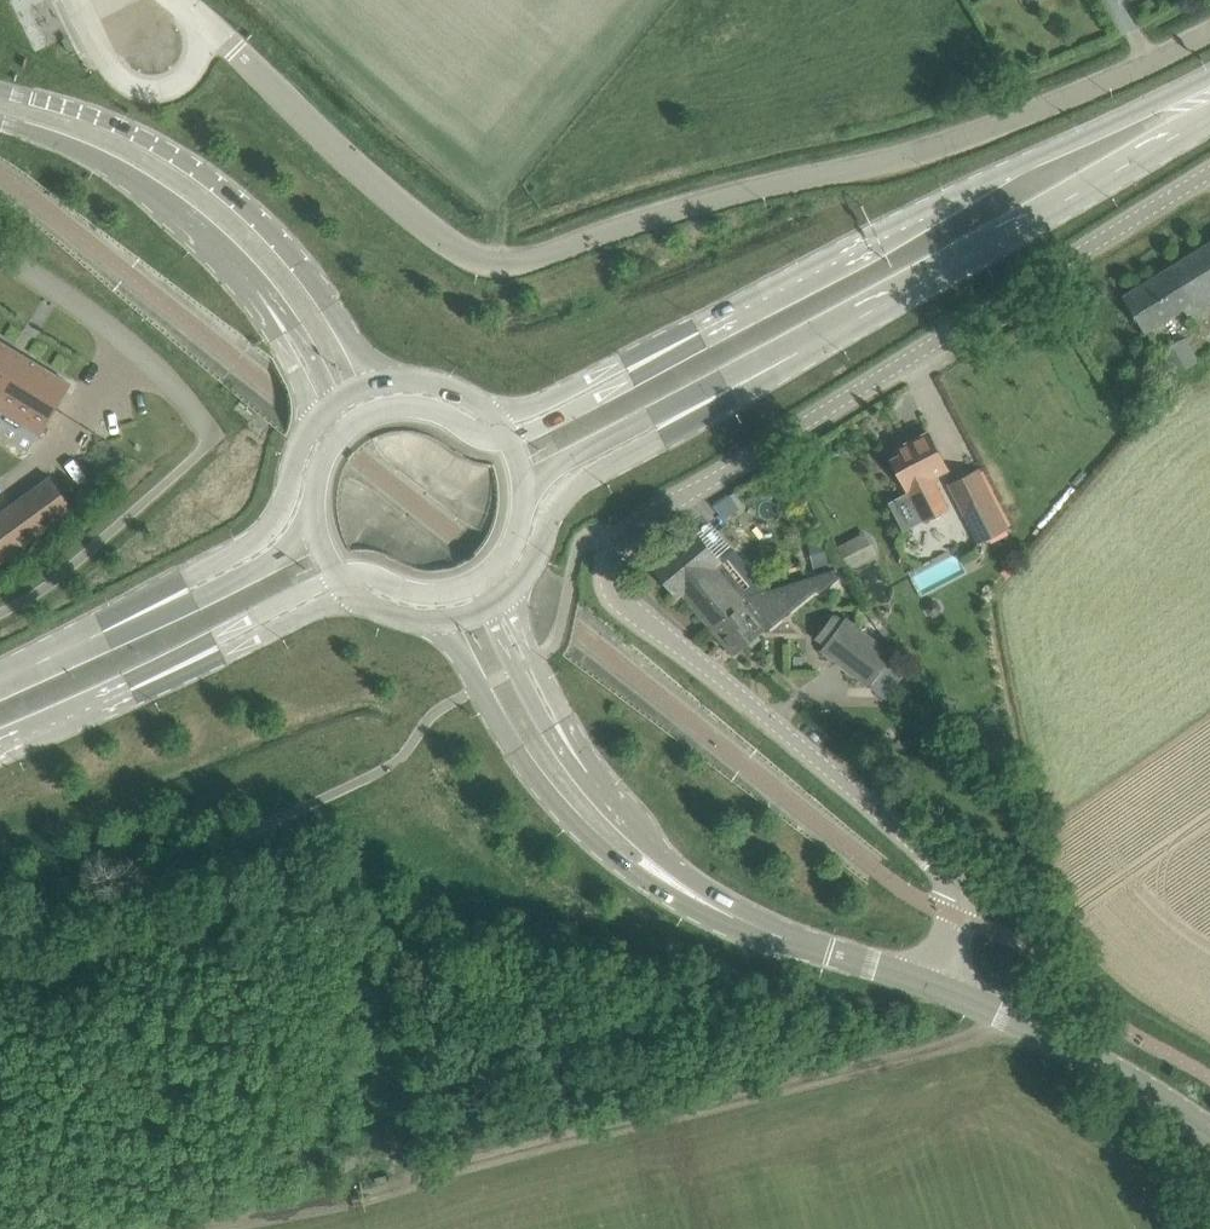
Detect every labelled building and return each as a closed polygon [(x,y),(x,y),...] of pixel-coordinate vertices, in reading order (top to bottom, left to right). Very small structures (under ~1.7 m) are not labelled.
[(1125,295),(1147,330),(1184,307),(1191,318),(1209,306),(1209,242),(1125,295)] [(1161,350),(1174,374),(1200,360),(1186,336),(1161,350)] [(10,345),(0,339),(0,362),(10,345)] [(38,439),(72,383),(10,345),(0,362),(0,373),(3,375),(0,379),(0,416),(38,439)] [(949,469),(940,452),(929,430),(898,446),(902,452),(893,457),(909,489),(910,489),(926,520),(950,507),(934,476),(949,469)] [(1007,527),(978,469),(951,482),(981,540),(1007,527)] [(77,508),(52,475),(0,513),(0,564),(77,508)] [(748,594),(695,528),(652,563),(679,595),(683,592),(712,625),(748,594)] [(878,553),(866,531),(840,545),(851,567),(878,553)] [(712,625),(735,654),(772,623),(748,594),(712,625)] [(824,649),(870,684),(893,653),(847,618),(838,630),(824,649)]
